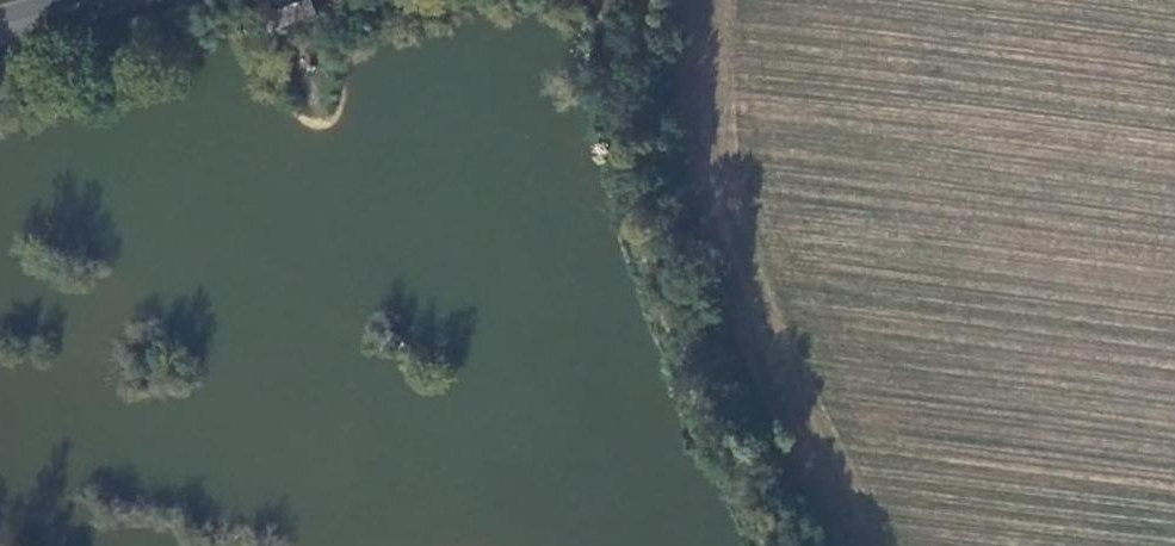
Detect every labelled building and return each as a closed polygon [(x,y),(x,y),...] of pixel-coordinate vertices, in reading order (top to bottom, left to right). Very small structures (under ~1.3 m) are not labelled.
[(316,17),(311,0),(308,0),(275,9),(279,26),(316,17)]
